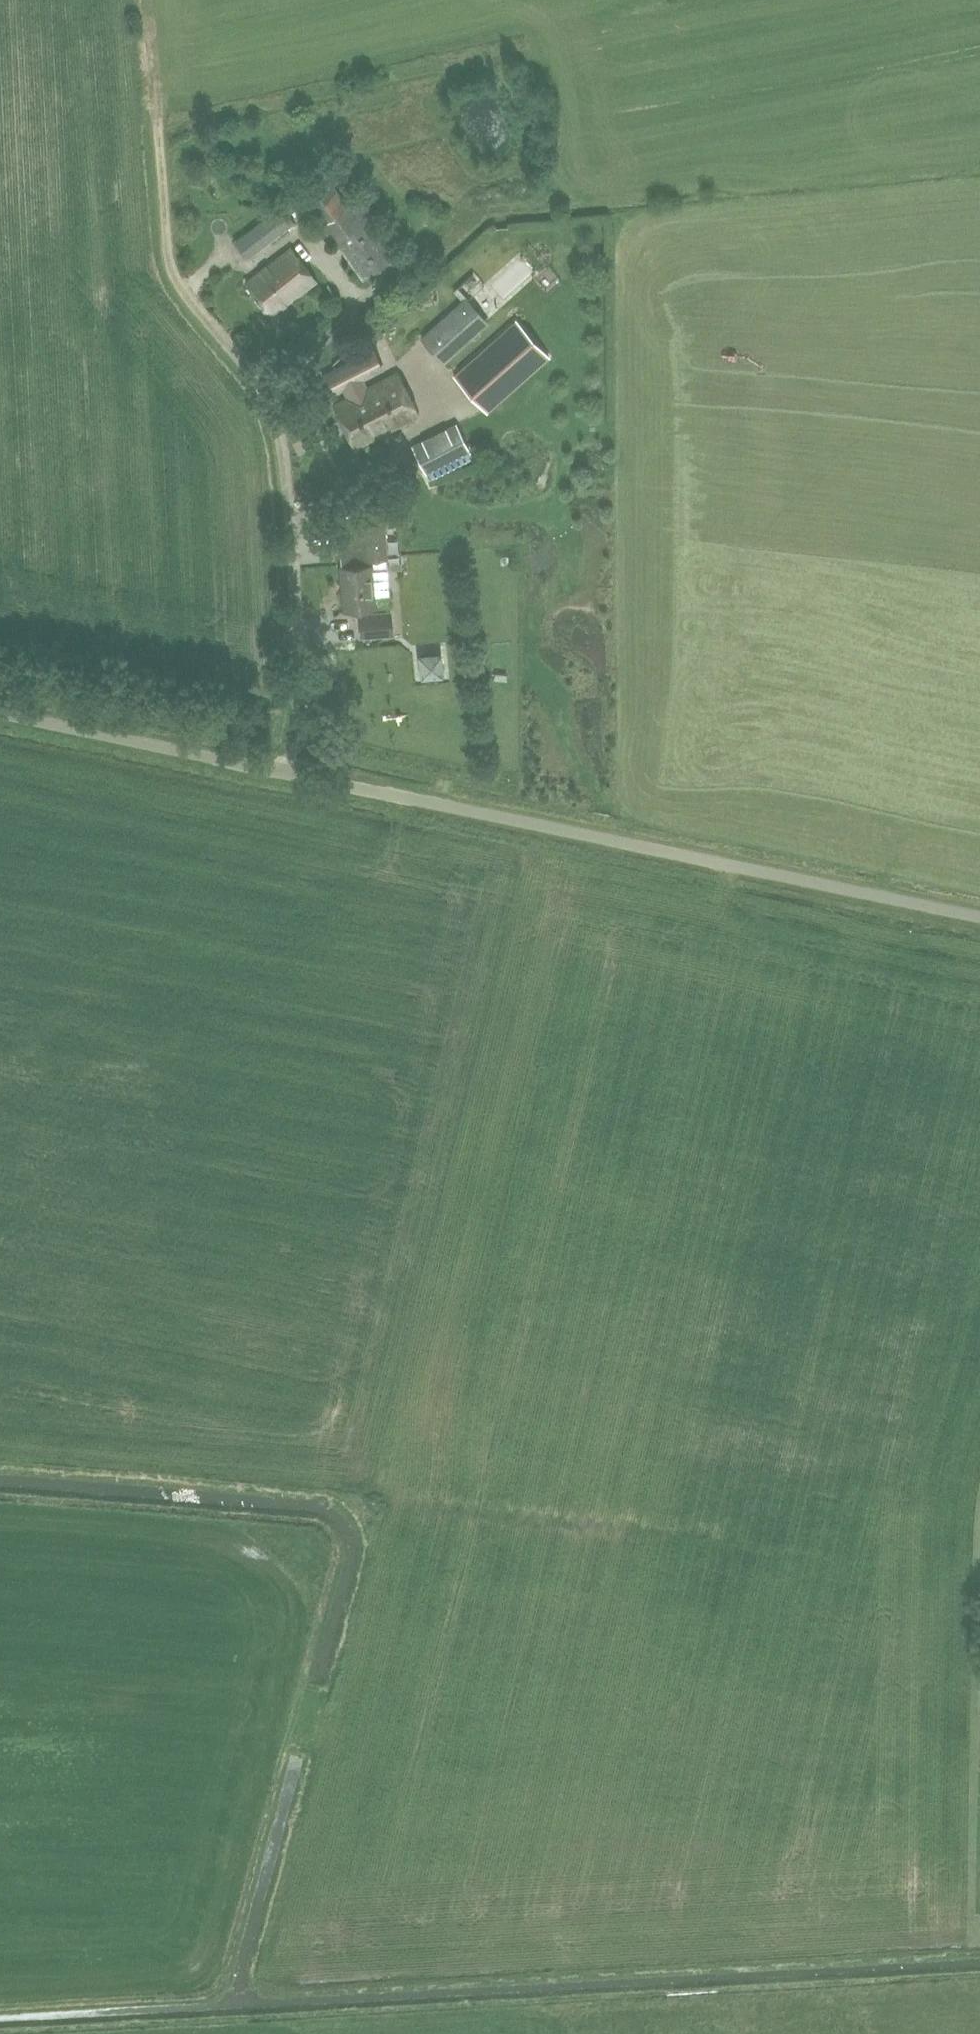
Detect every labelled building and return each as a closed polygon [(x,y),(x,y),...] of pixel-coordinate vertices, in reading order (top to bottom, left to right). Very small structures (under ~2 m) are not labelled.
[(352,206),(327,174),(301,193),(364,280),(397,256),(357,201),(352,206)] [(284,204),(235,240),(248,257),(294,222),(284,204)] [(272,314),(317,278),(291,247),(247,283),(272,314)] [(466,301),(423,339),(443,362),(445,364),(488,325),(466,301)] [(487,411),(549,355),(517,320),(455,375),(487,411)] [(349,397),(334,404),(356,447),(420,415),(399,372),(357,393),(352,382),(382,367),(374,350),(323,376),(331,392),(344,386),(349,397)] [(426,472),(472,450),(460,424),(414,446),(426,472)] [(372,564),(340,566),(345,610),(376,607),(375,594),(388,593),(386,567),(373,568),(372,564)] [(358,612),(360,638),(378,637),(376,611),(358,612)] [(441,673),(439,654),(420,656),(422,675),(441,673)]
